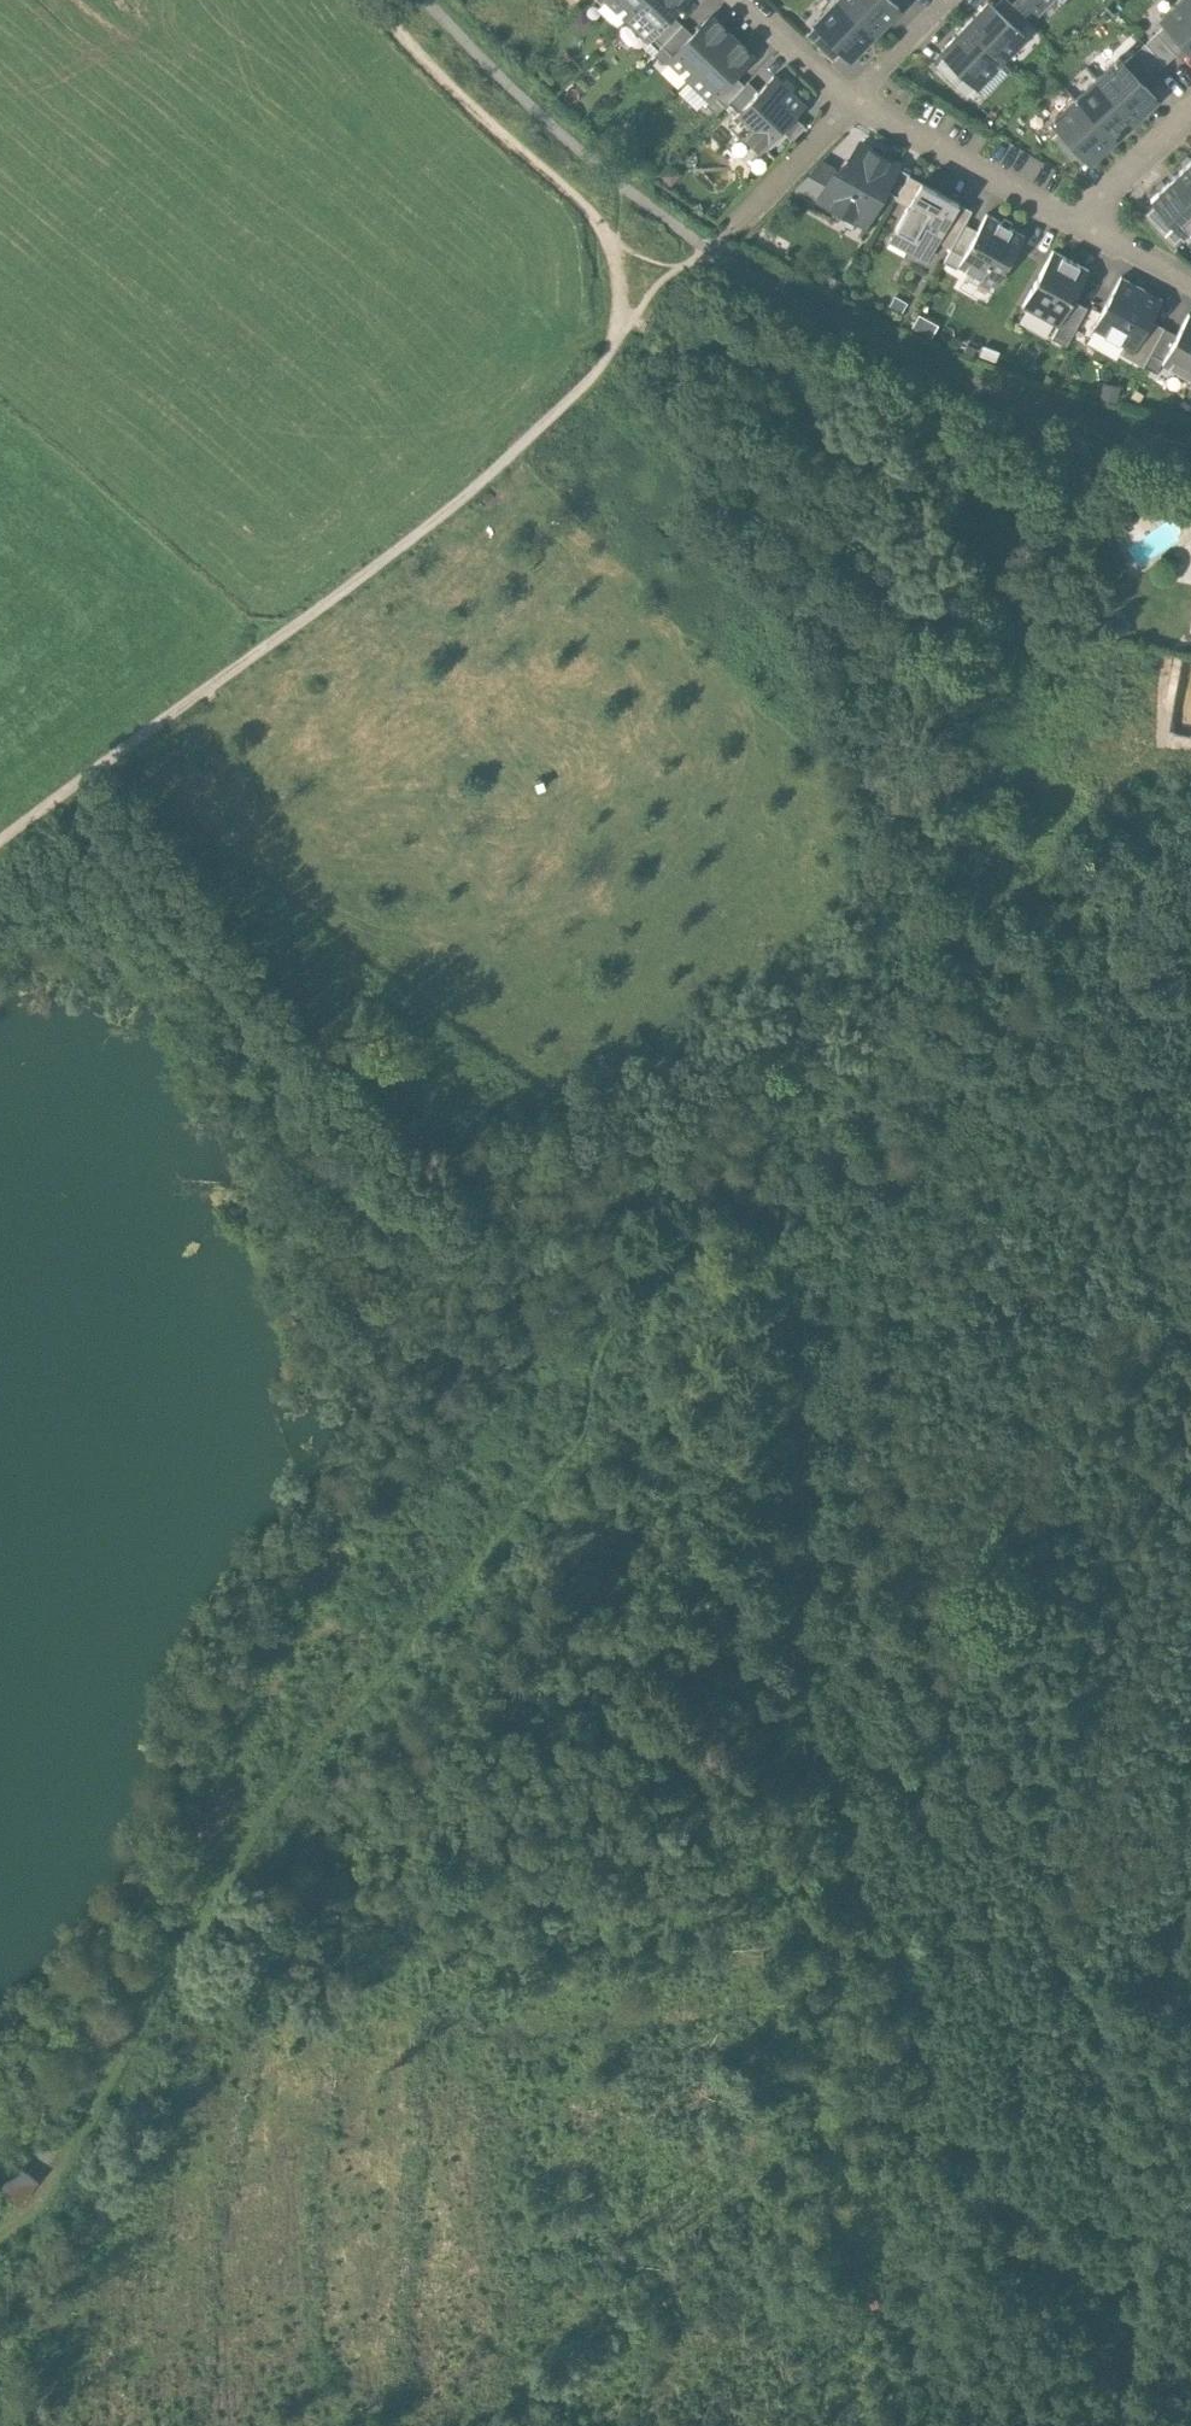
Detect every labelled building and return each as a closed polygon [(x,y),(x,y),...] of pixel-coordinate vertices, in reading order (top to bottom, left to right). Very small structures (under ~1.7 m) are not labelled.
[(625,17),(642,0),(607,0),(625,17)] [(625,17),(649,40),(687,0),(642,0),(625,17)] [(879,33),(846,0),(843,0),(819,23),(853,58),(879,33)] [(879,33),(904,8),(896,0),(846,0),(879,33)] [(994,0),(970,24),(1004,58),(1028,34),(994,0)] [(1044,8),(1053,0),(1036,0),(1044,8)] [(1176,13),(1190,30),(1190,0),(1176,13)] [(732,32),(709,10),(666,54),(690,76),(732,32)] [(1127,59),(1149,83),(1190,44),(1190,30),(1176,13),(1127,59)] [(980,83),(1004,58),(970,24),(946,49),(980,83)] [(755,55),(732,32),(690,76),(713,99),(755,55)] [(1127,59),(1105,79),(1140,116),(1161,96),(1149,83),(1127,59)] [(807,106),(776,76),(734,120),(765,150),(807,106)] [(1105,79),(1084,99),(1118,136),(1140,116),(1105,79)] [(1097,156),(1118,136),(1084,99),(1062,119),(1097,156)] [(855,163),(847,158),(822,202),(866,227),(892,182),(875,173),(882,160),(863,149),(855,163)] [(688,173),(675,160),(661,175),(674,187),(688,173)] [(1190,204),(1190,164),(1171,183),(1190,204)] [(1190,229),(1190,204),(1171,183),(1143,209),(1176,243),(1190,229)] [(958,205),(921,186),(893,240),(931,259),(958,205)] [(1027,236),(994,218),(967,266),(1000,284),(1027,236)] [(1092,269),(1058,249),(1026,306),(1061,325),(1092,269)] [(1167,300),(1129,280),(1102,330),(1140,350),(1167,300)] [(907,303),(897,296),(891,306),(902,313),(907,303)] [(1175,364),(1190,373),(1190,335),(1175,364)] [(1183,721),(1190,722),(1190,676),(1183,721)]
